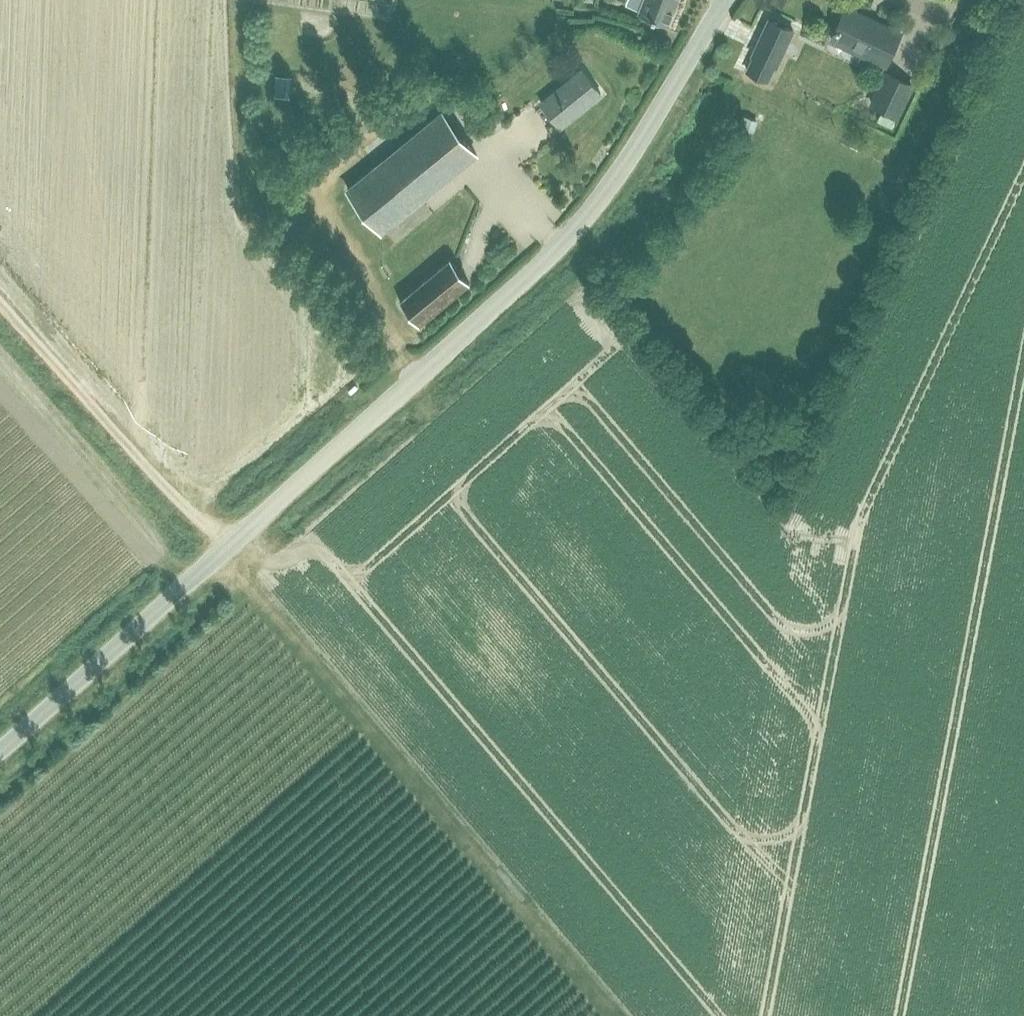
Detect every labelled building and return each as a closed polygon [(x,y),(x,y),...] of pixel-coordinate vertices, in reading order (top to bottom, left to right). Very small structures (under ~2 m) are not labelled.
[(638,12),(668,24),(678,0),(643,0),(638,12)] [(846,8),(832,39),(886,64),(901,33),(846,8)] [(769,16),(751,55),(778,68),(796,28),(769,16)] [(560,126),(601,93),(582,69),(541,102),(560,126)] [(283,95),(284,72),(268,71),(266,94),(283,95)] [(912,85),(886,73),(872,104),(898,116),(912,85)] [(383,230),(477,154),(442,111),(348,187),(383,230)] [(759,120),(743,115),(739,126),(755,131),(759,120)] [(306,243),(298,250),(310,263),(318,256),(306,243)] [(421,325),(472,283),(451,258),(401,301),(421,325)]
